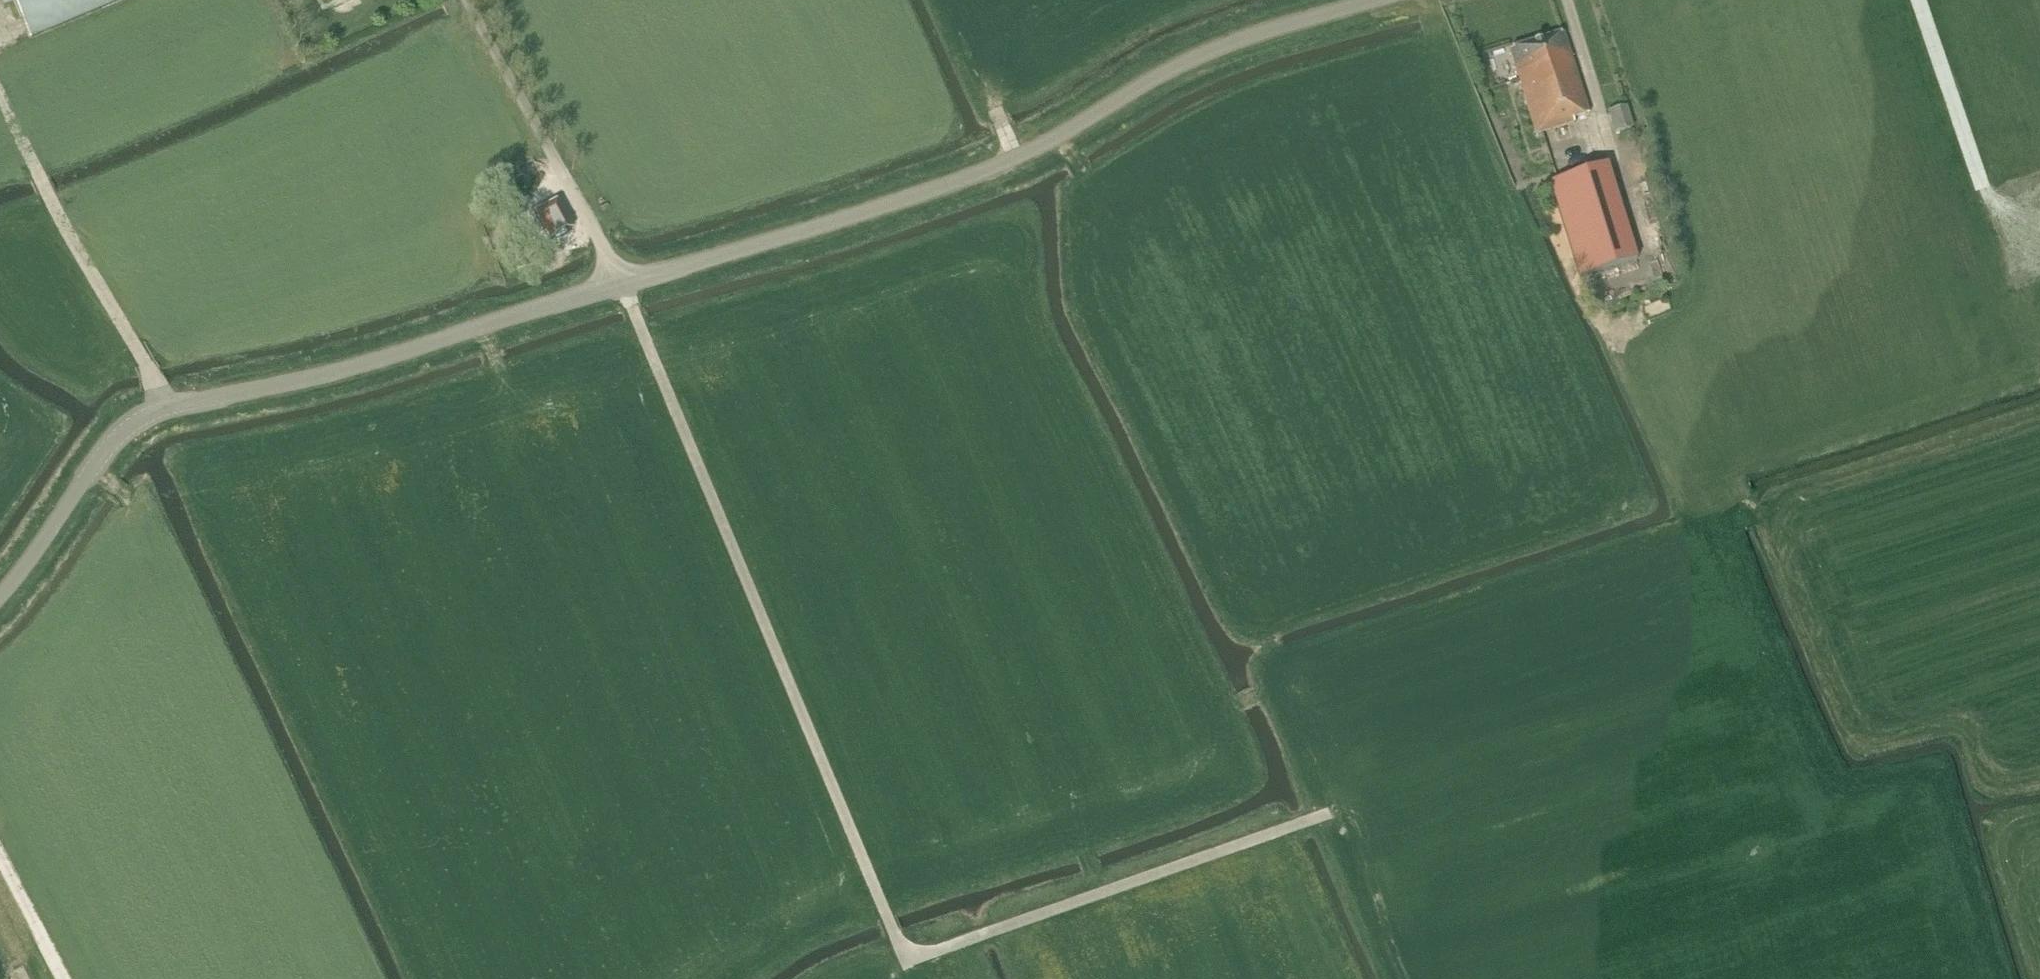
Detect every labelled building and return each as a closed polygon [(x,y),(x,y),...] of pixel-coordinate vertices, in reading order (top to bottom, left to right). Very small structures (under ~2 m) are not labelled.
[(32,42),(135,0),(14,0),(32,42)] [(1537,135),(1575,123),(1574,119),(1590,114),(1564,33),(1511,50),(1537,135)] [(1628,105),(1607,111),(1613,132),(1633,126),(1628,105)] [(1536,178),(1551,174),(1546,160),(1531,165),(1536,178)] [(1608,165),(1550,183),(1580,279),(1638,261),(1608,165)] [(535,203),(548,197),(542,186),(530,192),(535,203)] [(558,201),(558,200),(537,212),(541,220),(529,226),(539,246),(551,239),(551,240),(573,228),(567,217),(574,213),(565,197),(558,201)]
